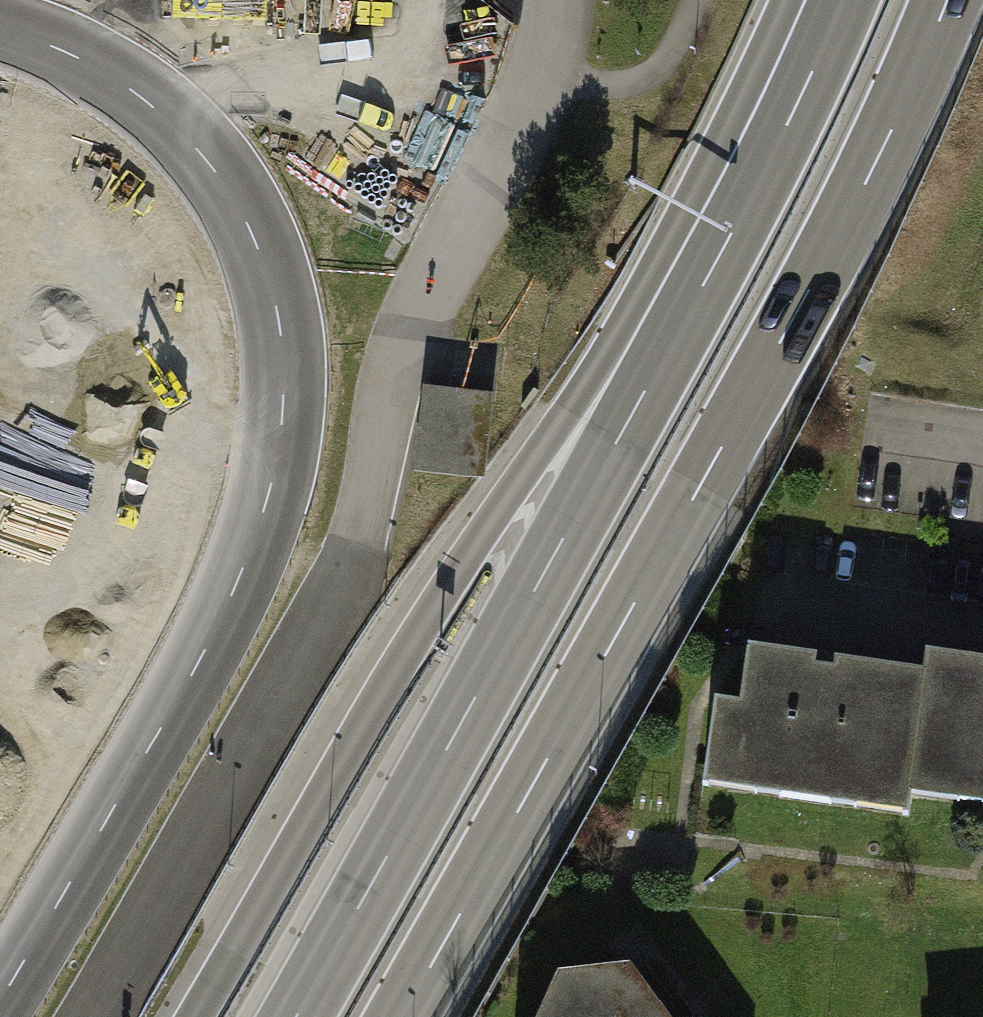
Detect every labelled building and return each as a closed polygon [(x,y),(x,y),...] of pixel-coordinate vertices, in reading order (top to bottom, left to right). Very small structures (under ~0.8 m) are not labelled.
[(765,660),(758,707),(719,702),(706,798),(982,835),(982,689),(765,660)] [(537,1016),(668,1016),(635,969),(565,970),(537,1016)]
